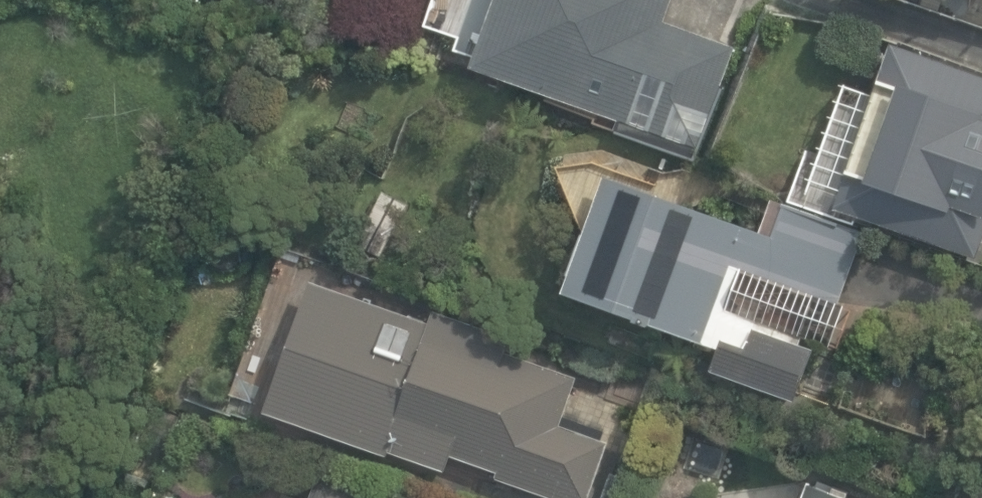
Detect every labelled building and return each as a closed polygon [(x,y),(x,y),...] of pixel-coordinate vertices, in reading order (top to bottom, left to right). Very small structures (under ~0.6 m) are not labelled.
[(699,147),(735,46),(664,20),(671,0),(496,0),(471,68),(620,122),(621,119),(699,147)] [(886,42),(871,88),(846,80),(809,194),(793,189),(790,199),(868,225),(869,221),(976,255),(981,237),(981,73),(886,42)] [(711,369),(798,401),(817,349),(801,343),(805,332),(841,345),(855,305),(841,299),(865,235),(768,199),(756,232),(617,181),(621,169),(594,159),(588,177),(561,167),(582,230),(561,288),(719,346),(711,369)] [(356,244),(383,259),(411,204),(384,191),(356,244)] [(310,283),(265,413),(386,455),(388,451),(446,471),(451,456),(499,473),(497,477),(556,497),(587,497),(607,439),(601,438),(604,430),(565,417),(579,377),(508,352),(512,339),(429,311),(425,323),(310,283)] [(323,472),(314,497),(397,497),(323,472)] [(873,496),(811,473),(801,497),(873,497),(873,496)]
